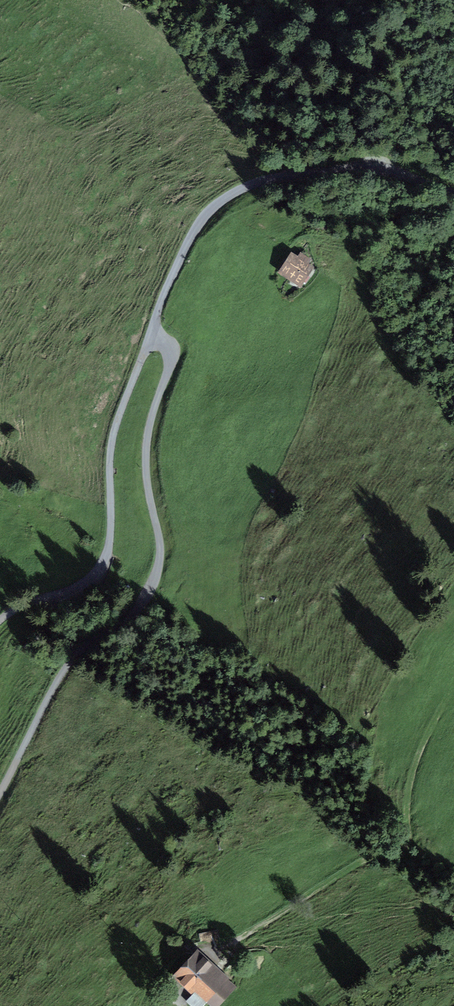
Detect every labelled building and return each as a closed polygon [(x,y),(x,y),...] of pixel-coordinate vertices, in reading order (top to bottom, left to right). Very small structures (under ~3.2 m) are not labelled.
[(298,260),(293,256),(281,273),(300,285),(311,268),(306,265),(309,260),(301,255),(298,260)] [(32,638),(24,647),(33,656),(42,647),(32,638)] [(226,977),(220,972),(218,975),(201,959),(204,957),(199,953),(178,976),(198,995),(190,1003),(193,1005),(202,1005),(206,1002),(204,1000),(207,998),(215,1005),(216,1005),(232,988),(223,980),(226,977)]
